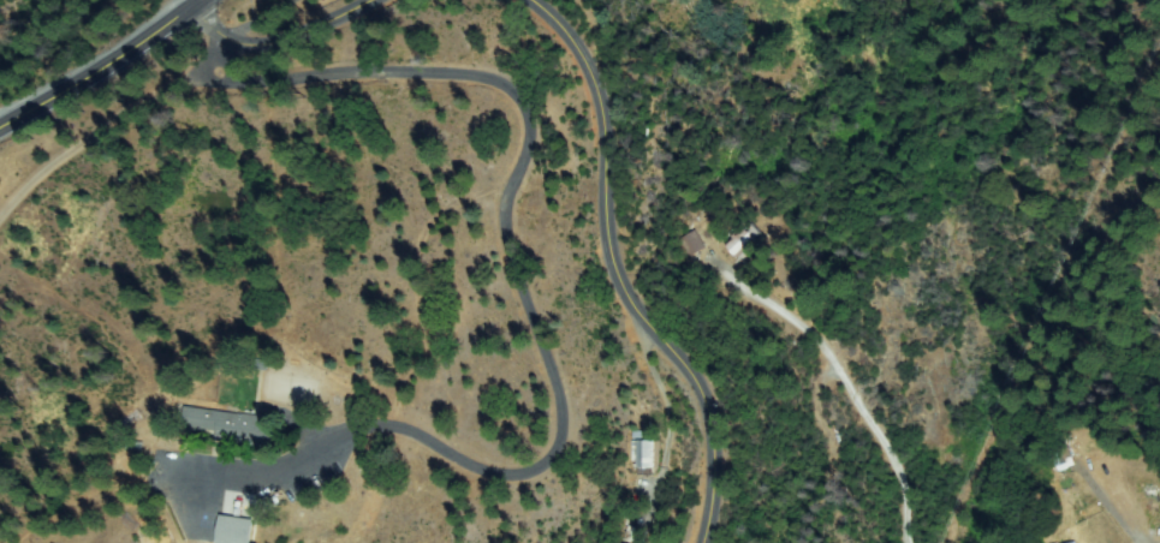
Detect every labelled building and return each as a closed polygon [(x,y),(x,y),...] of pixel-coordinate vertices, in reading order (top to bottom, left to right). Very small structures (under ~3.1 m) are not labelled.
[(743,258),(726,241),(748,221),(763,239),(743,258)] [(682,240),(695,232),(704,247),(690,256),(682,240)] [(269,447),(218,440),(219,432),(184,428),(186,410),(268,420),(266,434),(270,434),(269,447)] [(640,472),(640,441),(661,441),(661,472),(640,472)] [(1052,449),(1067,443),(1075,464),(1059,470),(1052,449)] [(257,517),(253,542),(234,542),(216,541),(221,512),(257,517)]
